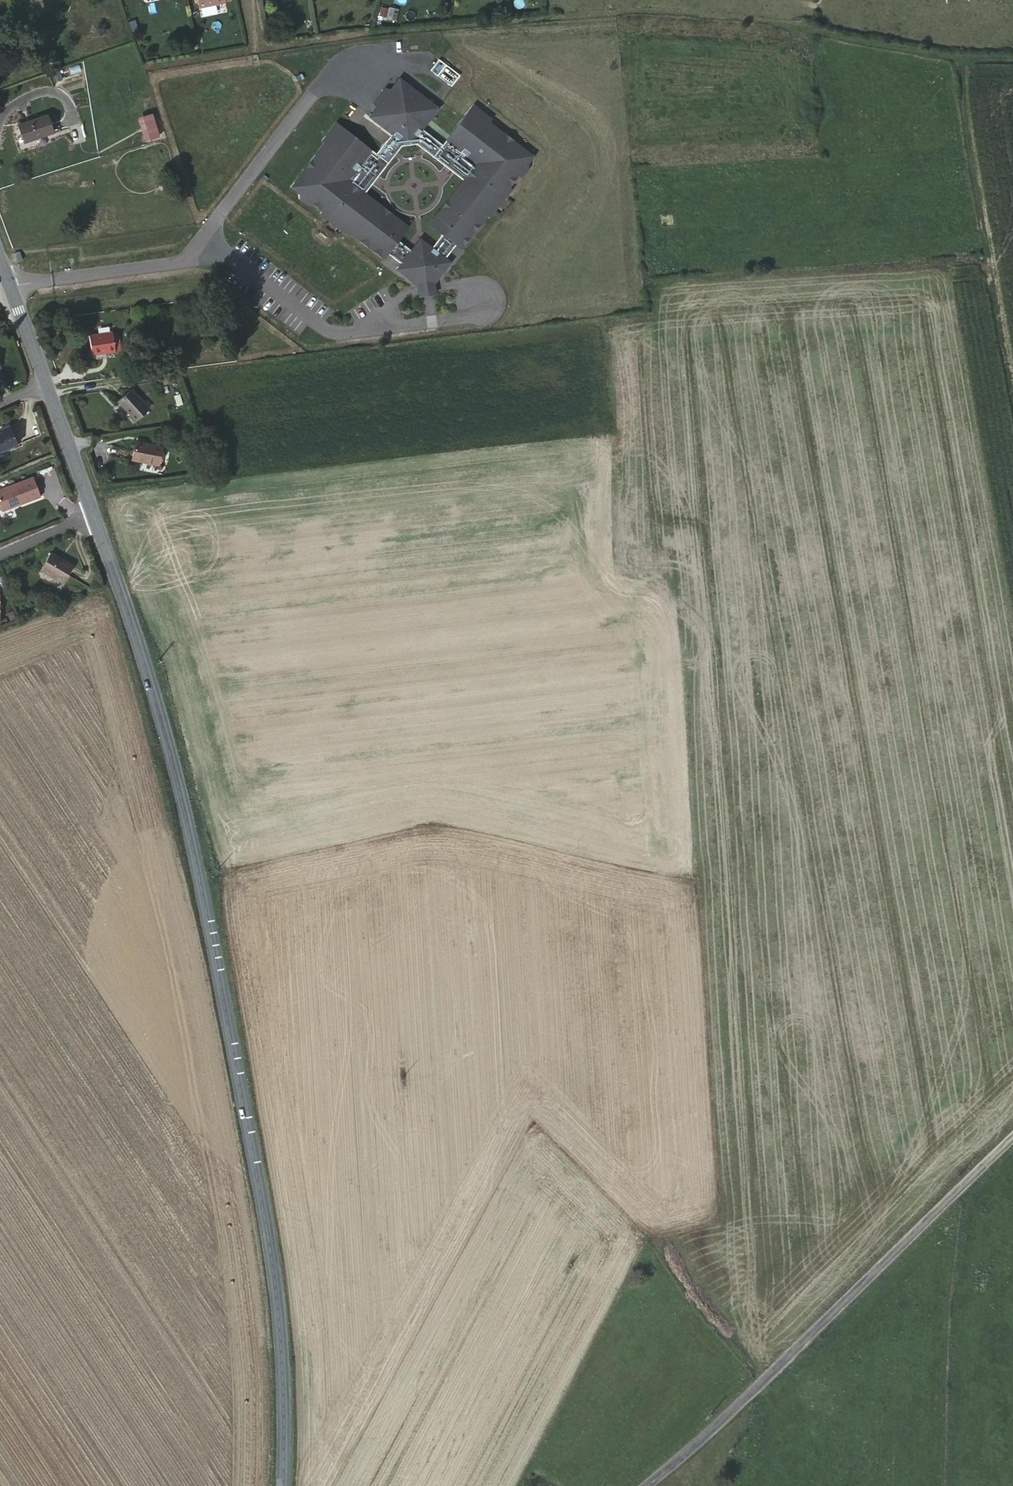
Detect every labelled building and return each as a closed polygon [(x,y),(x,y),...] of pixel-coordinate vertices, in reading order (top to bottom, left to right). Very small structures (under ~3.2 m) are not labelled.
[(199,13),(225,7),(223,0),(196,0),(199,13)] [(380,6),(378,16),(396,20),(398,9),(380,6)] [(309,207),(311,203),(324,213),(324,215),(324,217),(339,228),(350,236),(352,233),(386,258),(390,252),(403,263),(399,268),(420,284),(436,281),(452,259),(447,255),(456,242),(462,246),(487,212),(490,214),(511,186),(508,184),(518,171),(521,173),(527,165),(526,160),(532,153),(489,119),(485,117),(487,114),(473,103),(444,142),(423,127),(439,106),(400,77),(394,86),(387,87),(376,102),(374,113),(369,119),(391,136),(376,156),(336,126),(325,141),(328,144),(326,147),(293,190),(300,195),(301,201),(309,207)] [(139,116),(146,140),(159,136),(153,112),(139,116)] [(46,117),(17,125),(21,145),(51,137),(46,117)] [(436,281),(420,284),(422,295),(438,291),(436,281)] [(88,358),(115,355),(112,331),(85,334),(88,358)] [(127,391),(116,404),(134,420),(145,407),(127,391)] [(8,425),(0,429),(0,454),(17,447),(8,425)] [(161,448),(136,444),(134,461),(159,465),(161,448)] [(20,483),(0,491),(0,506),(3,514),(41,498),(33,478),(20,483)] [(42,573),(63,584),(72,566),(51,554),(42,573)]
